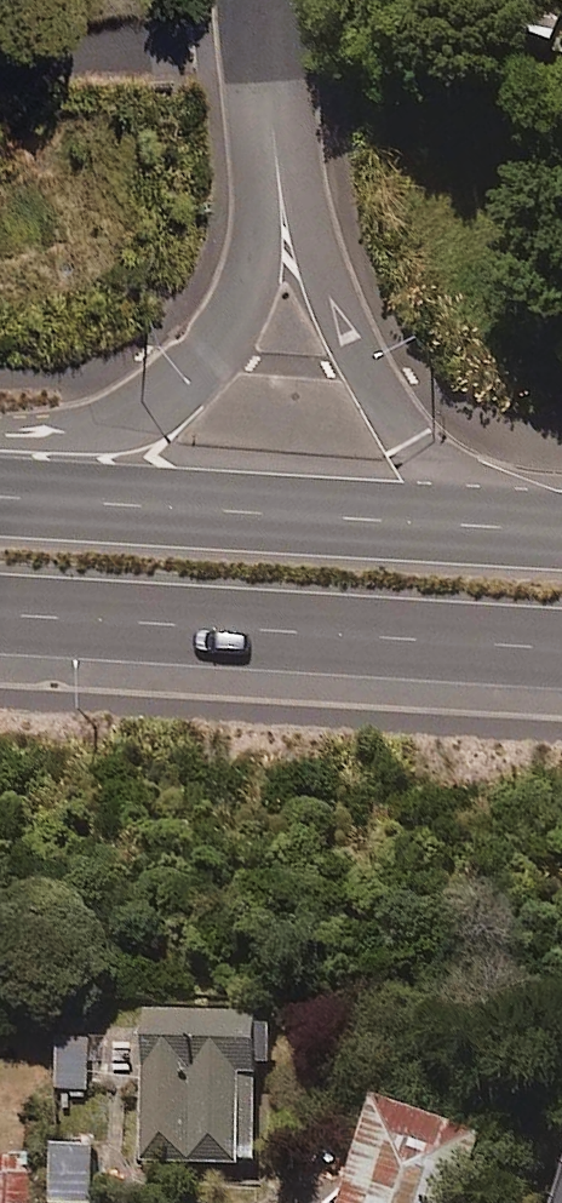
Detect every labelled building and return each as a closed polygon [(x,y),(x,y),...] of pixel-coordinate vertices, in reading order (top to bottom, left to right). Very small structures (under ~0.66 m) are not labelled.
[(139,1011),(137,1159),(255,1159),(253,1015),(139,1011)] [(90,1037),(58,1036),(57,1087),(89,1088),(90,1037)] [(369,1092),(336,1202),(451,1202),(478,1130),(369,1092)] [(98,1147),(47,1145),(44,1202),(45,1202),(96,1202),(98,1147)] [(9,1160),(0,1161),(0,1202),(12,1202),(9,1160)] [(550,1202),(561,1202),(561,1164),(550,1202)]
